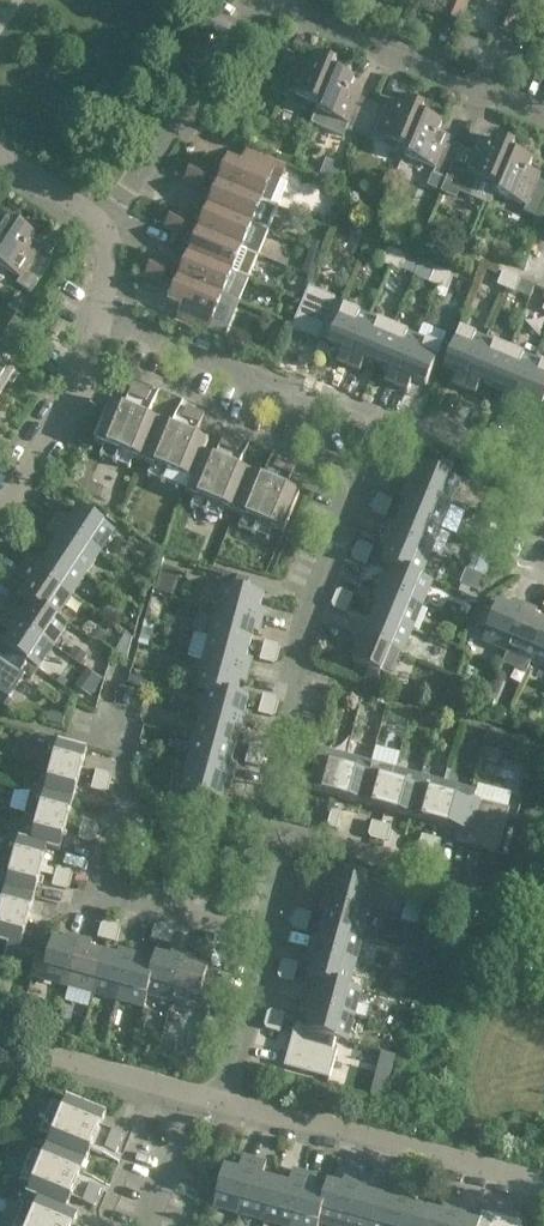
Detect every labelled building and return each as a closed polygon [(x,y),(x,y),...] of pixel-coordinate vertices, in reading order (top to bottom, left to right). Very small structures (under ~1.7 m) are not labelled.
[(443,15),(459,22),(468,0),(449,0),(443,15)] [(487,3),(488,1),(504,7),(496,26),(512,32),(522,6),(528,9),(532,0),(478,0),(487,3)] [(528,63),(543,62),(543,48),(535,44),(528,63)] [(319,104),(333,70),(336,64),(315,55),(311,64),(299,59),(298,63),(284,57),(270,91),(285,97),(287,91),(318,104),(319,104)] [(359,136),(373,102),(360,97),(361,93),(350,88),(354,79),(333,70),(319,104),(318,104),(310,122),(342,136),(345,130),(359,136)] [(406,149),(420,114),(421,115),(424,108),(402,99),(398,108),(387,104),(385,107),(373,102),(359,136),(372,141),(375,136),(406,148),(406,149)] [(449,137),(437,133),(441,123),(421,115),(420,114),(406,149),(406,148),(403,155),(435,168),(432,174),(446,180),(460,146),(448,141),(449,137)] [(496,186),(511,152),(514,145),(493,136),(489,146),(477,141),(473,151),(460,146),(446,180),(441,191),(455,197),(458,190),(489,203),(493,192),(496,186)] [(277,206),(287,182),(281,180),(287,165),(247,149),(241,163),(228,157),(218,182),(277,206)] [(539,175),(528,170),(532,161),(511,152),(496,186),(493,192),(525,206),(523,211),(537,218),(543,202),(543,181),(538,178),(539,175)] [(205,176),(209,166),(193,159),(188,170),(205,176)] [(184,180),(201,187),(205,176),(188,170),(184,180)] [(277,206),(218,182),(208,206),(267,231),(277,206)] [(198,230),(257,255),(267,231),(208,206),(198,230)] [(185,224),(189,214),(173,207),(168,217),(185,224)] [(168,217),(164,228),(181,235),(185,224),(168,217)] [(363,221),(361,226),(370,230),(374,220),(369,218),(363,221)] [(380,220),(375,232),(385,236),(390,224),(380,220)] [(12,229),(11,228),(0,221),(0,248),(12,229)] [(15,222),(11,228),(12,229),(0,248),(0,265),(20,278),(16,283),(30,292),(50,262),(38,253),(40,250),(29,243),(35,235),(15,222)] [(189,253),(247,278),(257,255),(198,230),(189,253)] [(386,250),(381,262),(390,266),(396,250),(390,248),(386,250)] [(404,257),(402,253),(396,250),(390,266),(399,270),(404,257)] [(222,296),(237,302),(247,278),(189,253),(179,278),(222,296)] [(165,272),(169,262),(153,255),(149,265),(165,272)] [(303,267),(301,272),(313,277),(317,266),(311,264),(303,267)] [(149,265),(145,275),(161,282),(165,272),(149,265)] [(434,269),(429,282),(438,285),(444,270),(438,267),(434,269)] [(452,277),(450,273),(444,270),(438,285),(447,289),(452,277)] [(512,273),(506,270),(501,272),(496,285),(506,288),(512,273)] [(506,288),(515,292),(520,279),(518,275),(512,273),(506,288)] [(179,278),(168,302),(181,308),(176,322),(206,334),(222,296),(179,278)] [(320,341),(314,356),(323,360),(329,345),(345,306),(333,301),(335,297),(308,287),(296,317),(292,325),(291,329),(320,341)] [(329,345),(342,350),(337,362),(348,367),(369,316),(345,306),(329,345)] [(11,310),(0,327),(0,343),(5,346),(23,318),(11,310)] [(289,314),(285,322),(292,325),(296,317),(289,314)] [(348,367),(359,372),(364,360),(377,365),(393,326),(369,316),(348,367)] [(285,322),(282,331),(289,334),(291,329),(292,325),(285,322)] [(377,365),(390,370),(385,382),(396,387),(417,336),(393,326),(377,365)] [(458,372),(453,384),(464,389),(485,338),(460,328),(444,367),(458,372)] [(396,387),(407,391),(412,379),(426,385),(442,347),(417,336),(396,387)] [(480,382),(493,387),(509,348),(485,338),(464,389),(475,394),(480,382)] [(501,404),(512,409),(533,358),(509,348),(493,387),(506,392),(501,404)] [(528,401),(542,407),(543,402),(543,363),(533,358),(512,409),(523,413),(528,401)] [(14,372),(0,363),(0,393),(14,372)] [(94,440),(143,461),(159,422),(147,417),(156,394),(133,384),(124,407),(110,401),(94,440)] [(190,480),(201,453),(204,454),(209,442),(195,436),(204,414),(181,404),(171,427),(159,422),(143,461),(190,480)] [(215,458),(204,454),(201,453),(190,480),(185,491),(234,512),(250,473),(238,468),(248,445),(247,445),(224,435),(215,458)] [(250,473),(234,512),(283,532),(299,493),(286,488),(295,465),(272,455),(262,478),(250,473)] [(460,480),(449,475),(453,465),(442,460),(437,470),(422,464),(416,478),(410,475),(405,487),(450,505),(460,480)] [(401,513),(440,529),(450,505),(405,487),(401,498),(406,500),(401,513)] [(117,489),(111,501),(119,505),(125,493),(117,489)] [(381,494),(376,495),(374,502),(389,508),(393,499),(381,494)] [(373,512),(385,517),(389,508),(374,502),(371,508),(373,512)] [(58,511),(51,521),(99,553),(114,530),(79,507),(71,519),(58,511)] [(386,534),(430,553),(440,529),(401,513),(396,525),(390,523),(386,534)] [(58,540),(50,551),(85,574),(99,553),(51,521),(45,531),(58,540)] [(392,567),(393,564),(421,576),(430,553),(386,534),(381,546),(387,548),(381,562),(392,567)] [(360,541),(356,543),(354,549),(369,556),(373,547),(360,541)] [(353,560),(365,565),(369,556),(354,549),(351,555),(353,560)] [(30,554),(23,564),(71,596),(85,574),(50,551),(43,563),(30,554)] [(472,561),(468,569),(484,576),(488,568),(472,561)] [(31,602),(33,600),(57,617),(71,596),(23,564),(16,574),(29,583),(21,595),(31,602)] [(393,564),(392,567),(388,578),(382,576),(377,587),(422,605),(432,580),(421,576),(393,564)] [(222,584),(215,610),(262,623),(265,611),(259,610),(263,595),(246,591),(249,580),(237,577),(237,576),(223,572),(220,584),(222,584)] [(462,584),(459,592),(468,595),(471,588),(462,584)] [(373,613),(412,629),(422,605),(377,587),(373,598),(378,601),(373,613)] [(349,603),(353,594),(340,589),(336,591),(334,597),(349,603)] [(154,594),(147,618),(158,622),(165,598),(154,594)] [(408,662),(448,672),(466,605),(426,595),(408,662)] [(334,597),(331,603),(333,607),(346,612),(349,603),(334,597)] [(33,600),(31,602),(24,613),(11,604),(5,614),(53,646),(68,623),(57,617),(33,600)] [(481,641),(507,651),(525,607),(514,602),(511,608),(497,602),(491,618),(480,613),(476,624),(486,629),(481,641)] [(501,664),(525,674),(530,661),(543,628),(543,621),(534,617),(536,611),(525,607),(507,651),(501,664)] [(262,623),(215,610),(208,635),(249,646),(252,633),(258,635),(262,623)] [(357,635),(402,653),(412,629),(373,613),(368,626),(362,624),(357,635)] [(4,643),(3,645),(27,662),(38,669),(53,646),(5,614),(0,621),(0,626),(11,633),(4,643)] [(95,627),(88,636),(99,644),(105,635),(95,627)] [(175,627),(172,637),(182,639),(184,630),(175,627)] [(530,661),(543,667),(543,628),(530,661)] [(249,646),(208,635),(202,660),(248,673),(251,661),(245,660),(249,646)] [(391,678),(402,653),(357,635),(353,646),(358,648),(353,662),(369,669),(364,679),(376,684),(380,674),(391,678)] [(262,650),(278,654),(280,648),(278,644),(264,640),(262,650)] [(3,645),(4,643),(0,641),(0,692),(9,698),(24,674),(21,672),(27,662),(3,645)] [(276,661),(278,654),(262,650),(259,660),(272,663),(276,661)] [(235,698),(236,695),(239,683),(245,685),(248,673),(202,660),(194,687),(207,690),(235,698)] [(236,695),(235,698),(207,690),(200,714),(247,726),(250,714),(244,713),(248,698),(236,695)] [(260,703),(277,708),(278,701),(276,697),(263,694),(260,703)] [(275,714),(277,708),(260,703),(258,713),(271,716),(275,714)] [(46,721),(62,725),(65,715),(52,712),(48,714),(46,721)] [(247,726),(200,714),(193,739),(234,750),(237,736),(243,738),(247,726)] [(46,739),(39,764),(80,775),(86,749),(46,739)] [(234,750),(193,739),(187,764),(233,776),(236,764),(230,763),(234,750)] [(247,753),(263,757),(265,751),(263,747),(250,743),(247,753)] [(312,777),(301,774),(298,786),(334,796),(345,755),(319,748),(312,777)] [(484,752),(481,764),(499,768),(502,756),(484,752)] [(261,764),(263,757),(247,753),(244,763),(257,766),(261,764)] [(359,803),(370,762),(345,755),(334,796),(359,803)] [(385,809),(396,769),(370,762),(359,803),(385,809)] [(80,775),(39,764),(32,790),(73,801),(80,775)] [(192,793),(189,804),(201,807),(204,796),(220,801),(224,786),(230,788),(233,776),(187,764),(180,790),(192,793)] [(96,769),(93,779),(109,783),(111,777),(109,773),(96,769)] [(410,816),(421,776),(396,769),(385,809),(410,816)] [(436,823),(446,782),(421,776),(410,816),(436,823)] [(109,783),(93,779),(90,788),(103,792),(108,790),(109,783)] [(446,782),(436,823),(459,829),(461,830),(469,801),(473,802),(476,790),(472,789),(446,782)] [(73,801),(32,790),(25,815),(66,826),(73,801)] [(469,801),(461,830),(459,829),(455,841),(497,852),(509,807),(481,800),(480,804),(473,802),(469,801)] [(331,810),(327,823),(330,827),(336,828),(341,812),(331,810)] [(66,826),(25,815),(19,839),(48,846),(47,849),(59,852),(66,826)] [(80,829),(96,833),(98,827),(95,823),(82,819),(80,829)] [(368,834),(370,838),(377,839),(381,823),(371,821),(368,834)] [(387,839),(391,826),(381,823),(377,839),(383,841),(387,839)] [(94,840),(96,833),(80,829),(77,838),(90,842),(94,840)] [(418,847),(420,851),(427,853),(431,837),(421,834),(418,847)] [(48,846),(19,839),(7,835),(0,861),(41,872),(47,849),(48,846)] [(437,852),(441,839),(431,837),(427,853),(433,855),(437,852)] [(475,868),(479,855),(469,852),(464,868),(471,870),(475,868)] [(0,861),(0,862),(0,888),(34,897),(41,872),(0,861)] [(54,876),(70,880),(72,874),(70,870),(56,866),(54,876)] [(364,882),(367,871),(355,868),(352,879),(335,875),(331,889),(326,887),(322,899),(369,912),(376,886),(364,882)] [(69,886),(70,880),(54,876),(51,885),(65,889),(69,886)] [(0,888),(0,916),(27,923),(34,897),(0,888)] [(322,926),(362,937),(369,912),(322,899),(319,911),(325,913),(322,926)] [(406,904),(401,920),(417,925),(421,908),(406,904)] [(298,909),(294,912),(292,918),(309,922),(311,913),(298,909)] [(5,956),(17,960),(27,923),(0,916),(0,943),(8,945),(5,956)] [(293,928),(306,932),(309,922),(292,918),(291,924),(293,928)] [(101,924),(97,937),(107,940),(111,923),(105,922),(101,924)] [(120,929),(117,925),(111,923),(107,940),(116,942),(120,929)] [(154,925),(150,938),(160,941),(164,925),(158,923),(154,925)] [(173,930),(171,926),(164,925),(160,941),(169,944),(173,930)] [(309,949),(355,962),(362,937),(322,926),(318,939),(312,937),(309,949)] [(37,952),(30,976),(68,986),(80,940),(68,937),(67,943),(52,939),(48,955),(37,952)] [(411,938),(409,948),(420,951),(423,941),(411,938)] [(80,940),(68,986),(93,993),(103,953),(90,949),(92,943),(80,940)] [(320,980),(321,978),(349,986),(355,962),(309,949),(306,961),(312,963),(308,977),(320,980)] [(103,953),(93,993),(118,1000),(130,953),(118,950),(117,956),(103,953)] [(152,966),(155,966),(147,995),(171,1001),(183,955),(172,952),(170,957),(155,954),(152,966)] [(144,1007),(147,995),(155,966),(152,966),(140,962),(142,956),(130,953),(118,1000),(144,1007)] [(208,1011),(214,987),(203,984),(208,968),(194,964),(195,958),(183,955),(171,1001),(208,1011)] [(285,959),(281,962),(279,968),(295,972),(298,963),(285,959)] [(403,961),(400,973),(414,977),(417,965),(403,961)] [(280,978),(293,982),(295,972),(279,968),(277,974),(280,978)] [(321,978),(320,980),(317,992),(311,991),(308,1002),(354,1015),(361,989),(349,986),(321,978)] [(310,1016),(307,1028),(306,1030),(335,1038),(347,1041),(354,1015),(308,1002),(304,1014),(310,1016)] [(271,1010),(267,1012),(266,1018),(282,1023),(284,1013),(271,1010)] [(266,1029),(279,1032),(282,1023),(266,1018),(264,1024),(266,1029)] [(335,1038),(306,1030),(307,1028),(295,1025),(284,1066),(329,1078),(336,1051),(332,1049),(335,1038)] [(196,1058),(199,1046),(180,1041),(177,1052),(196,1058)] [(381,1052),(376,1070),(390,1073),(394,1055),(381,1052)] [(85,1161),(91,1149),(113,1159),(123,1135),(100,1126),(106,1112),(67,1096),(47,1145),(85,1161)] [(93,1206),(103,1183),(80,1173),(85,1161),(47,1145),(27,1194),(38,1199),(65,1210),(66,1208),(71,1197),(93,1206)] [(239,1214),(254,1158),(242,1155),(238,1170),(224,1166),(213,1206),(239,1214)] [(275,1180),(262,1176),(266,1161),(254,1158),(239,1214),(264,1220),(275,1180)] [(285,1225),(289,1225),(304,1171),(292,1168),(288,1183),(275,1180),(264,1220),(285,1225)] [(326,1194),(318,1222),(333,1225),(343,1225),(357,1173),(345,1170),(341,1185),(327,1181),(324,1193),(326,1194)] [(318,1222),(326,1194),(324,1193),(312,1190),(316,1175),(304,1171),(289,1225),(317,1225),(318,1222)] [(378,1195),(365,1191),(369,1176),(357,1173),(343,1225),(370,1225),(378,1195)] [(407,1186),(395,1183),(391,1198),(378,1195),(370,1225),(396,1225),(407,1186)] [(428,1208),(415,1205),(419,1190),(407,1186),(396,1225),(423,1225),(428,1208)] [(428,1208),(423,1225),(450,1225),(457,1200),(445,1197),(441,1212),(428,1208)] [(72,1225),(78,1213),(66,1208),(65,1210),(38,1199),(27,1225),(72,1225)] [(477,1221),(465,1218),(469,1203),(457,1200),(450,1225),(475,1225),(477,1221)] [(521,1221),(480,1209),(477,1221),(475,1225),(520,1225),(521,1221)]
